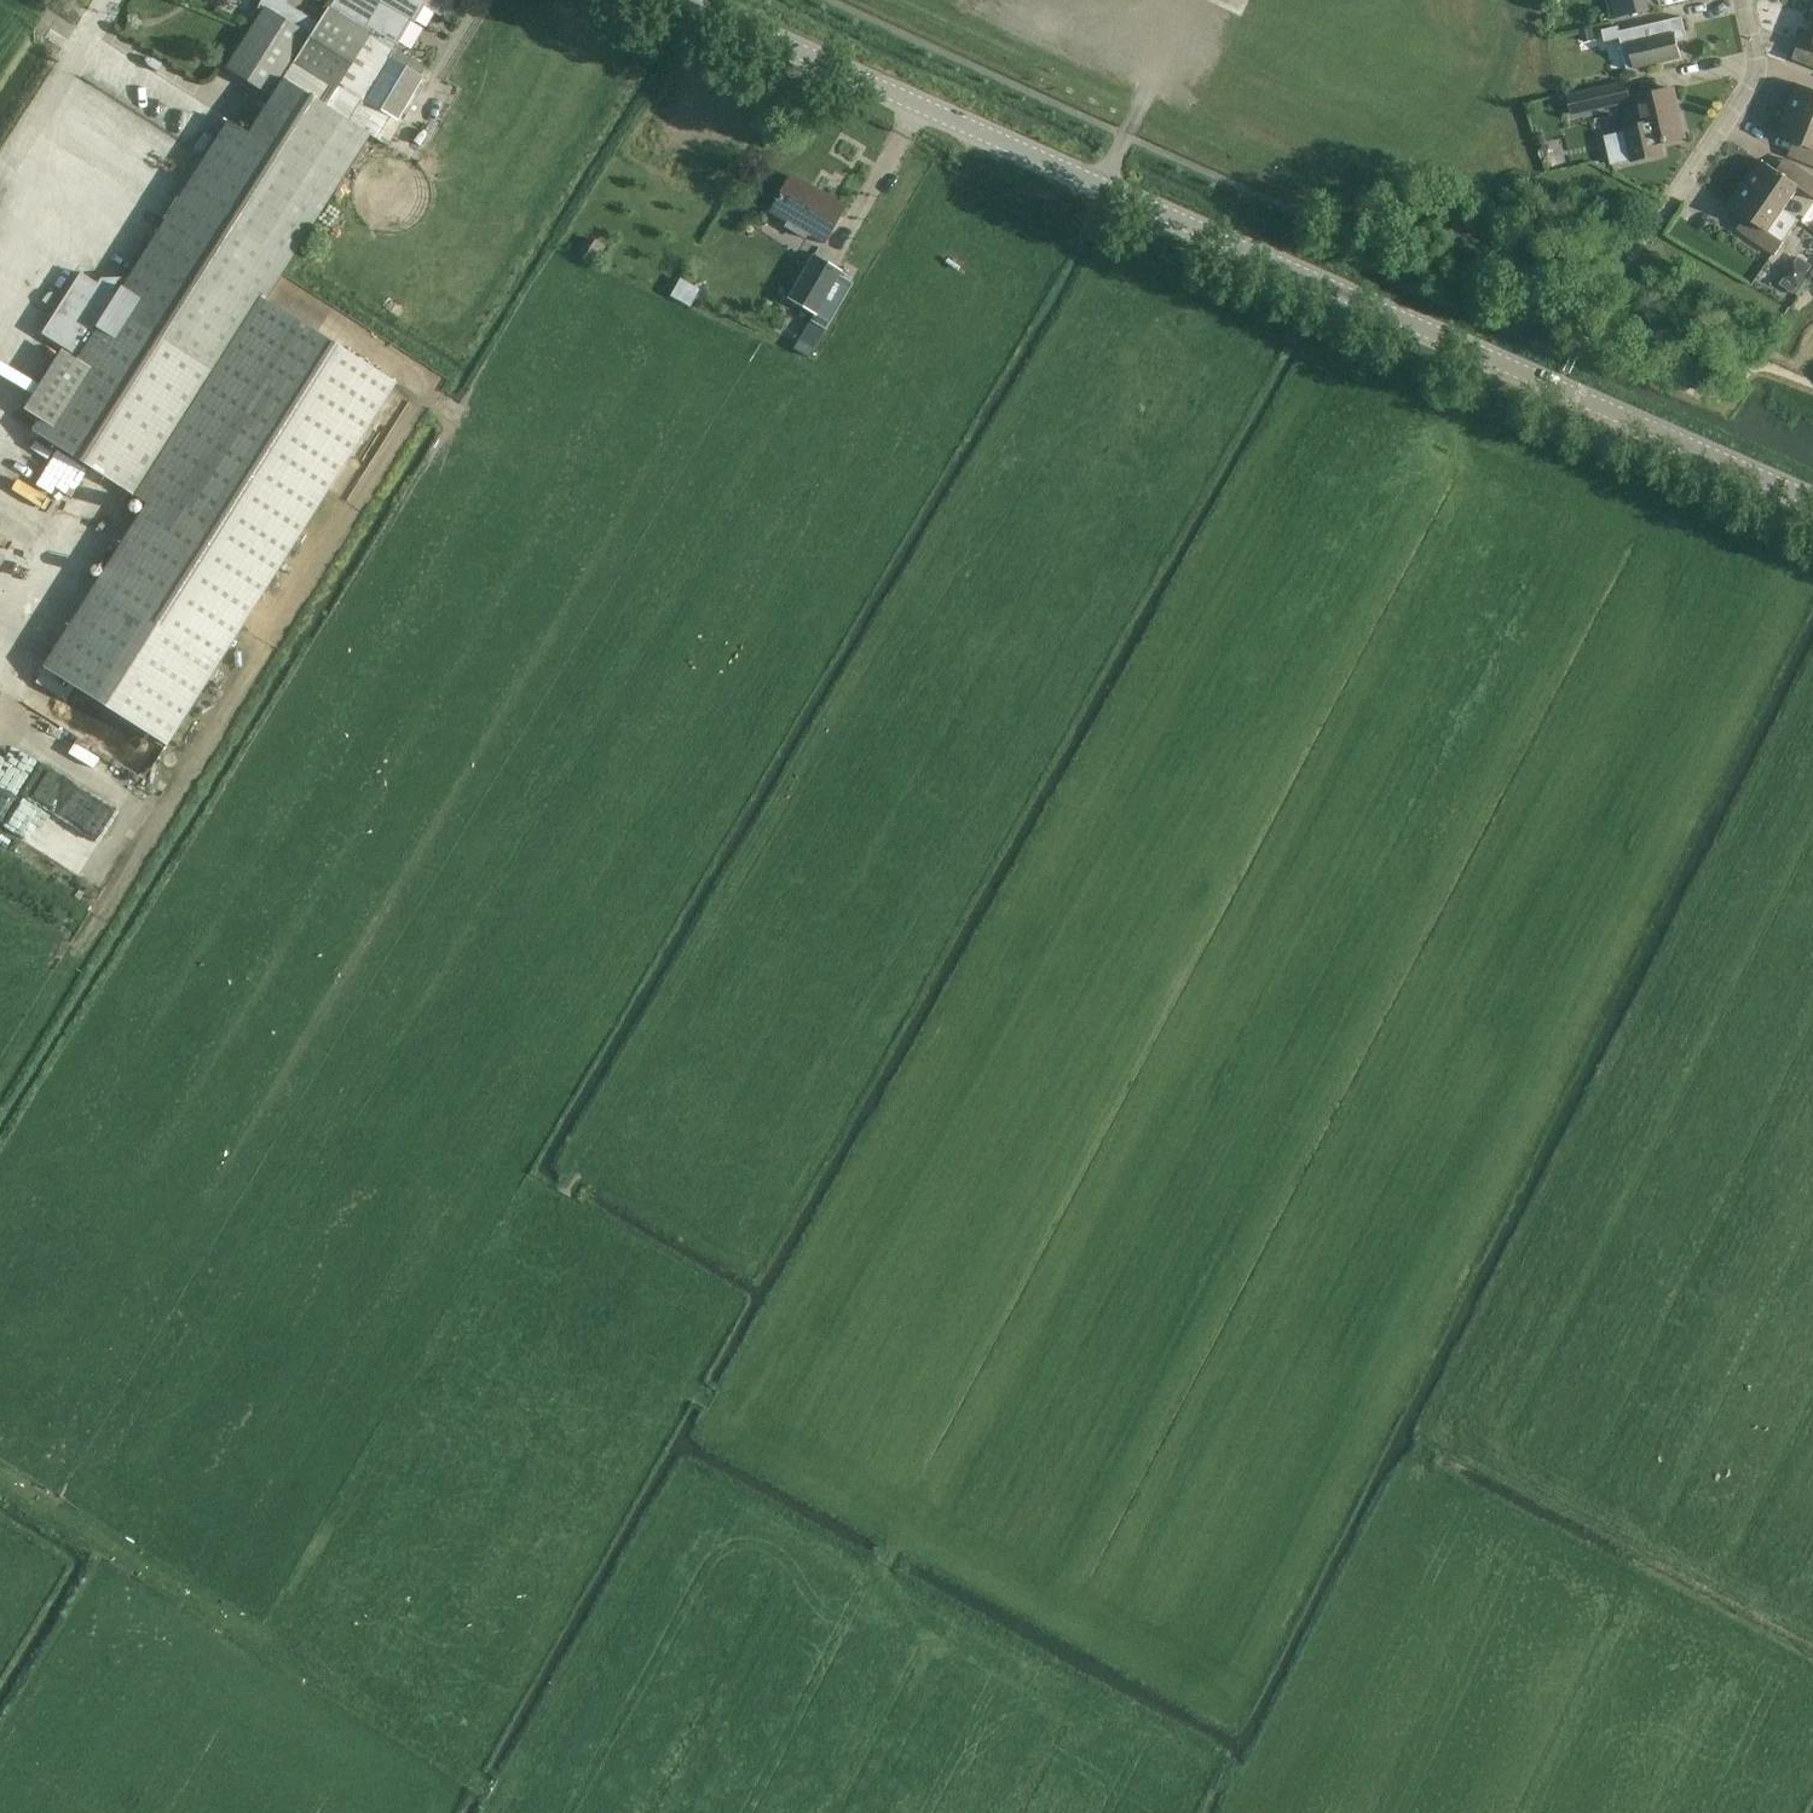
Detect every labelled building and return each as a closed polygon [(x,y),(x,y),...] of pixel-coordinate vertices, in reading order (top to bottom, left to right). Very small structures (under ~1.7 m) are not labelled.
[(268,89),(296,44),(300,45),(316,18),(287,0),(259,0),(257,5),(263,7),(227,64),(268,89)] [(411,19),(414,21),(423,6),(439,16),(446,6),(448,7),(453,0),(328,0),(322,10),(386,51),(390,53),(411,19)] [(1613,19),(1650,10),(1647,0),(1608,0),(1613,19)] [(75,357),(28,430),(143,503),(40,666),(44,669),(35,682),(65,701),(73,687),(162,743),(267,577),(272,568),(390,381),(260,298),(364,132),(344,120),(386,51),(322,10),(316,18),(300,45),(244,133),(223,120),(191,172),(152,233),(113,296),(76,273),(38,334),(75,357)] [(1621,39),(1628,70),(1635,69),(1635,70),(1682,59),(1677,36),(1686,34),(1682,18),(1621,32),(1620,27),(1603,31),(1606,42),(1621,39)] [(1812,68),(1812,36),(1812,38),(1804,34),(1794,60),(1812,68)] [(390,53),(386,51),(344,120),(364,132),(370,136),(384,114),(400,123),(427,81),(420,76),(422,73),(390,53)] [(1572,115),(1632,103),(1628,83),(1568,95),(1572,115)] [(1797,84),(1786,110),(1812,120),(1812,90),(1797,84)] [(1624,127),(1632,163),(1665,156),(1662,143),(1685,137),(1674,90),(1637,98),(1642,123),(1624,127)] [(1812,167),(1812,120),(1786,110),(1776,135),(1794,142),(1789,158),(1812,167)] [(1784,210),(1800,187),(1812,196),(1812,177),(1786,158),(1777,171),(1761,160),(1745,183),(1784,210)] [(823,241),(843,207),(792,176),(772,211),(789,221),(785,227),(806,239),(810,233),(823,241)] [(1737,230),(1775,256),(1799,221),(1784,210),(1745,183),(1729,206),(1746,217),(1737,230)] [(810,321),(826,330),(853,282),(840,274),(841,271),(812,254),(787,298),(814,313),(810,321)] [(1794,293),(1812,266),(1799,257),(1780,284),(1794,293)] [(18,529),(26,514),(0,500),(0,536),(32,553),(39,540),(18,529)] [(33,839),(55,799),(0,769),(0,821),(33,839)]
